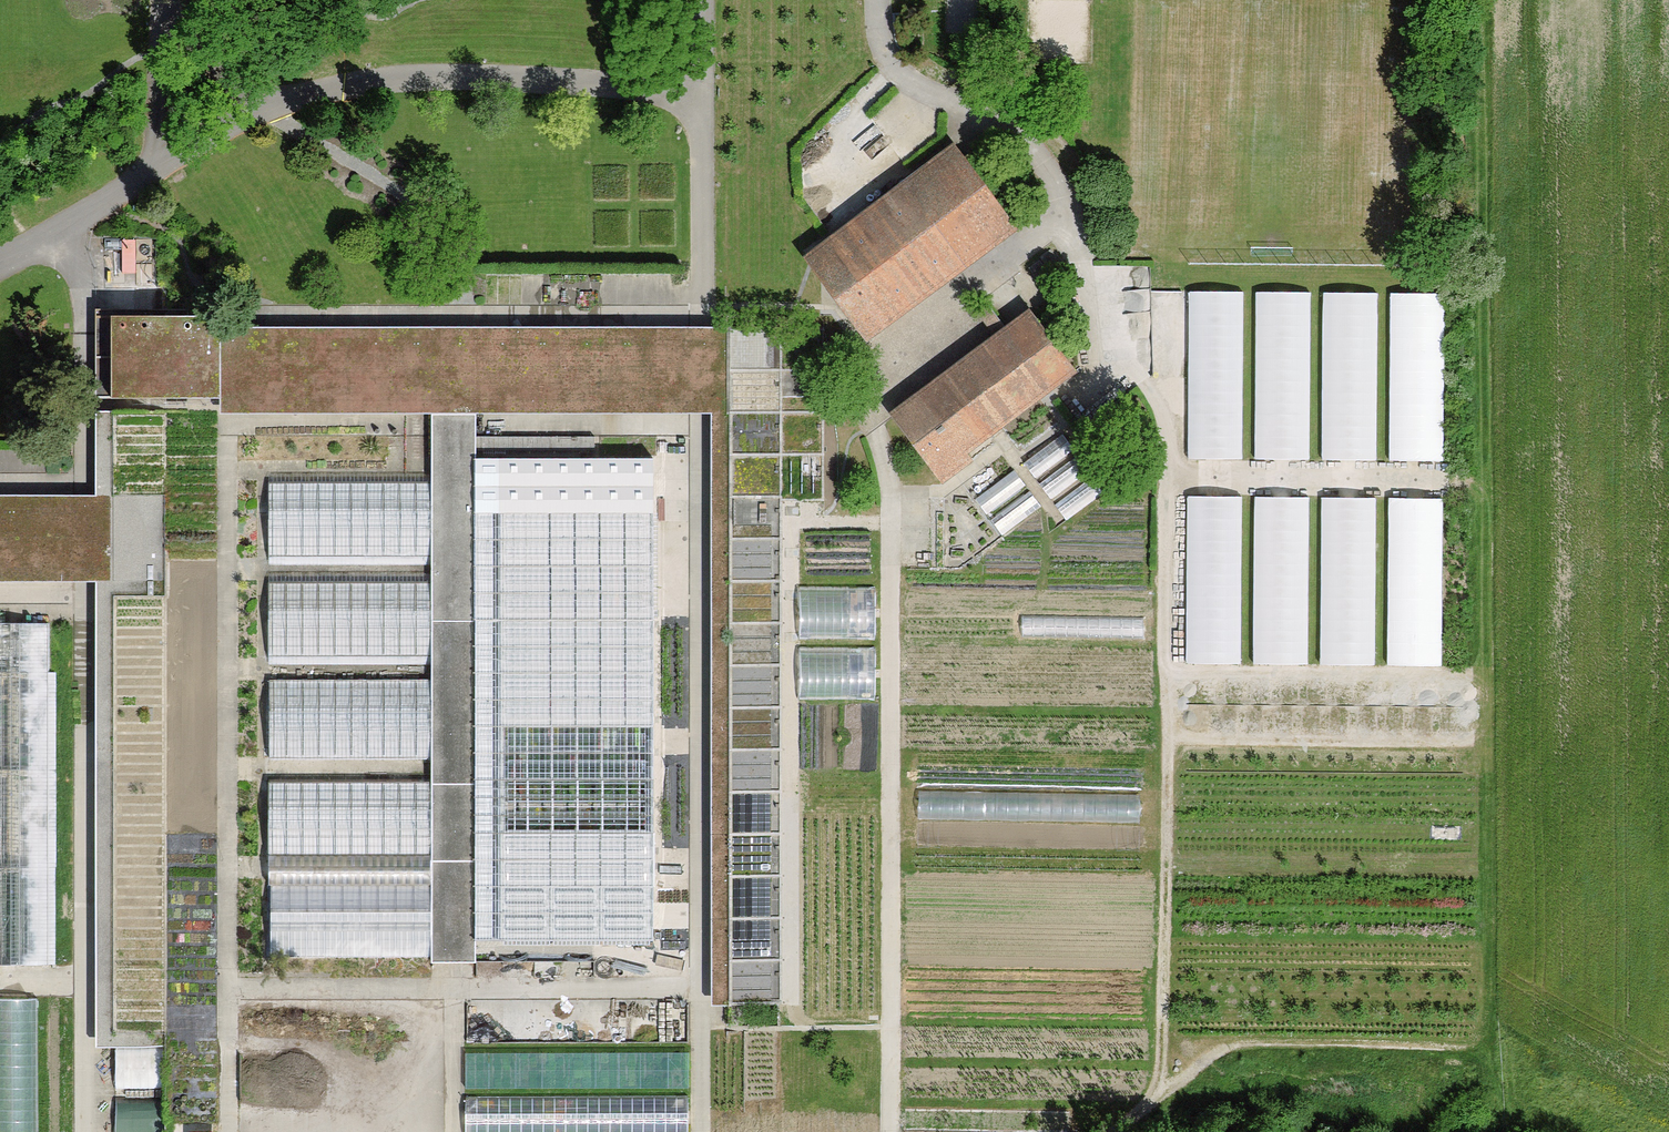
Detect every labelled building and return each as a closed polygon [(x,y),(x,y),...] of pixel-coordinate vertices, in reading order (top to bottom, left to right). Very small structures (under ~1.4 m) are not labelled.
[(951,147),(806,254),(866,335),(1011,227),(951,147)] [(1243,292),(1189,292),(1188,458),(1242,458),(1243,292)] [(1310,292),(1256,292),(1256,459),(1309,459),(1310,292)] [(1377,293),(1324,293),(1323,459),(1377,459),(1377,293)] [(1444,294),(1391,293),(1390,460),(1444,460),(1444,294)] [(104,396),(216,396),(216,329),(216,312),(104,312),(104,396)] [(1027,312),(892,412),(941,479),(965,461),(959,453),(1049,387),(1071,371),(1027,312)] [(711,413),(713,328),(216,329),(216,396),(216,413),(431,412),(475,412),(711,413)] [(780,328),(713,328),(711,413),(711,1005),(781,1005),(780,328)] [(474,458),(475,412),(431,412),(430,483),(430,555),(430,681),(430,753),(430,782),(430,852),(430,962),(474,962),(474,949),(474,458)] [(653,949),(655,459),(474,458),(474,949),(653,949)] [(430,483),(269,483),(268,555),(430,555),(430,483)] [(0,498),(0,578),(86,578),(108,578),(108,497),(87,498),(0,498)] [(1241,497),(1187,497),(1187,663),(1240,663),(1241,497)] [(1308,498),(1254,498),(1254,664),(1308,664),(1308,498)] [(1375,499),(1322,498),(1321,665),(1375,665),(1375,499)] [(1443,499),(1389,499),(1389,665),(1442,666),(1443,499)] [(430,581),(268,581),(268,653),(430,653),(430,581)] [(801,630),(878,630),(878,583),(801,583),(801,630)] [(47,963),(49,623),(0,623),(0,963),(47,963)] [(804,690),(875,692),(876,648),(805,645),(804,690)] [(430,681),(268,680),(268,752),(430,753),(430,681)] [(430,782),(269,782),(268,853),(430,852),(430,782)] [(430,884),(268,883),(268,955),(429,956),(430,884)] [(0,1000),(0,1131),(38,1131),(38,1000),(0,1000)] [(691,1091),(467,1092),(467,1131),(691,1131),(691,1091)] [(119,1095),(117,1130),(158,1131),(159,1097),(119,1095)]
